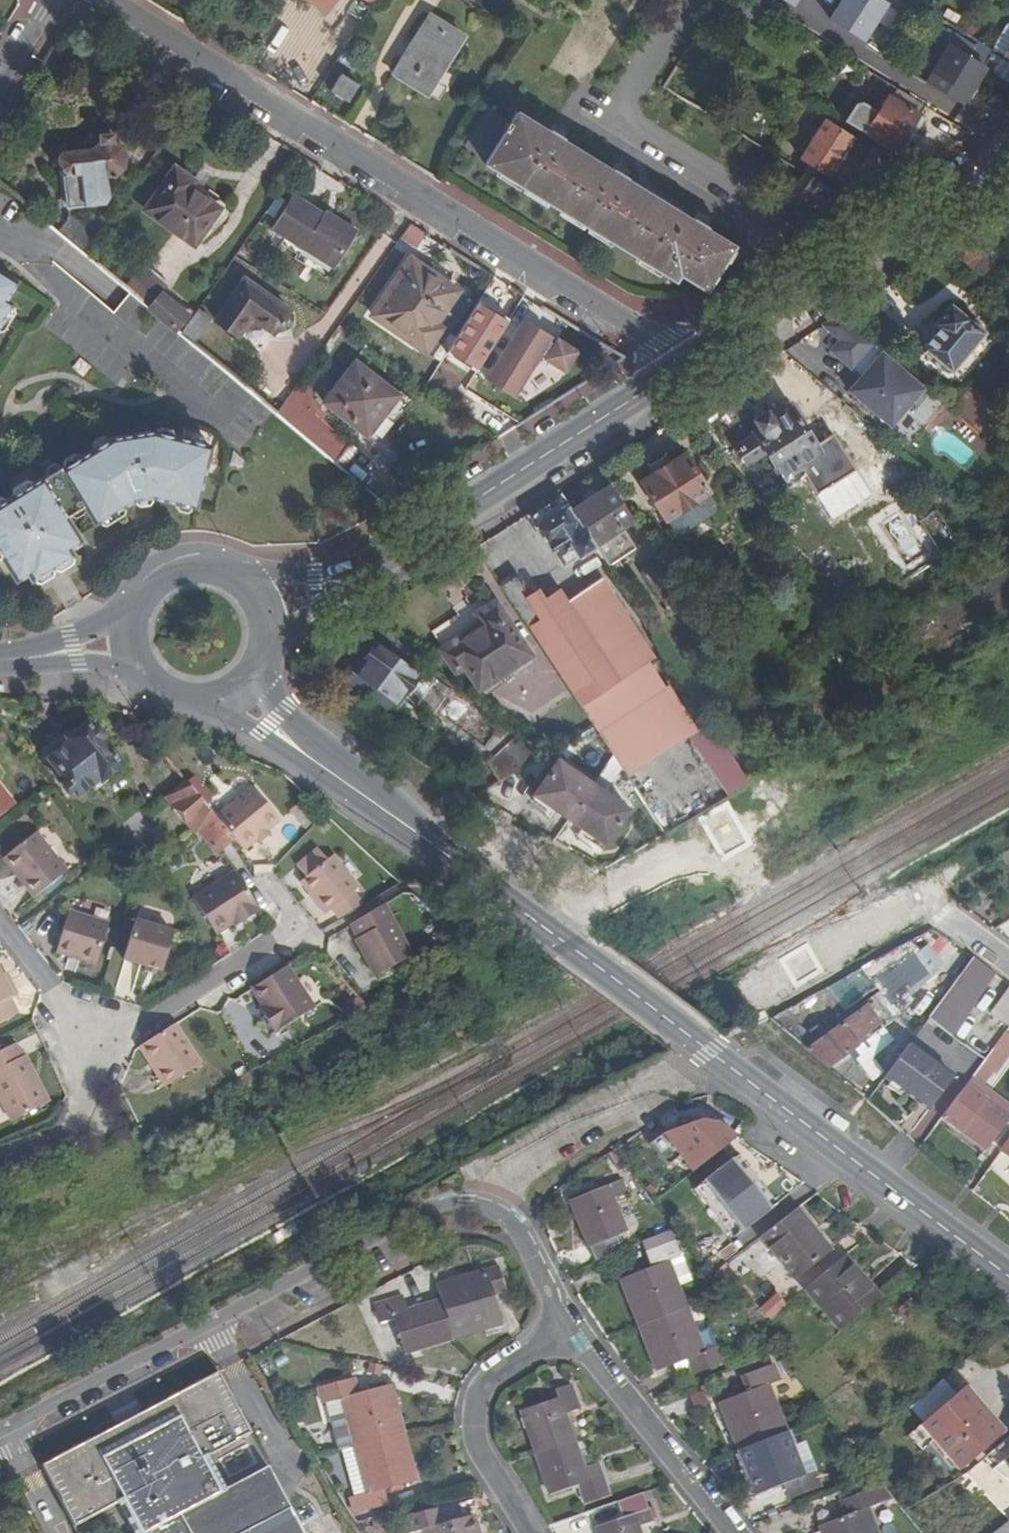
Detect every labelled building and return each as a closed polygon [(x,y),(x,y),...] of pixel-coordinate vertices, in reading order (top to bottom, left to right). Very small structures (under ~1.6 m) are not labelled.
[(830,19),(863,41),(888,2),(885,0),(842,0),(830,19)] [(461,34),(430,15),(394,74),(424,93),(461,34)] [(990,49),(1003,57),(1008,47),(1008,24),(1006,24),(990,49)] [(925,64),(934,70),(956,34),(947,28),(925,64)] [(1008,83),(1008,61),(1003,57),(990,49),(977,41),(975,45),(956,34),(934,70),(933,71),(946,79),(939,90),(961,104),(968,93),(969,93),(984,68),(984,67),(990,57),(997,62),(994,69),(996,73),(999,75),(999,76),(1008,83)] [(358,84),(341,74),(331,91),(347,101),(358,84)] [(897,88),(891,97),(919,115),(926,106),(914,98),(897,88)] [(919,115),(891,97),(888,95),(878,111),(862,101),(856,102),(845,120),(864,133),(895,153),(919,115)] [(732,245),(584,154),(517,113),(511,122),(489,109),(465,146),(488,160),(486,163),(674,279),(678,272),(687,278),(713,276),(732,245)] [(855,138),(825,119),(800,158),(830,177),(855,138)] [(98,202),(104,197),(102,177),(113,176),(123,170),(127,159),(122,148),(112,142),(111,135),(100,135),(100,143),(91,149),(62,152),(58,157),(58,159),(53,159),(53,168),(59,167),(59,170),(58,172),(66,175),(69,205),(98,202)] [(193,181),(175,168),(145,210),(194,244),(219,208),(223,202),(193,181)] [(817,210),(819,206),(839,220),(861,206),(805,172),(792,189),(808,199),(813,203),(811,206),(817,210)] [(805,205),(808,199),(792,189),(787,196),(802,205),(805,205)] [(323,217),(324,215),(294,195),(273,229),(333,267),(352,236),(323,217)] [(278,197),(267,212),(275,218),(285,202),(278,197)] [(326,212),(324,215),(323,217),(352,236),(355,230),(326,212)] [(58,231),(84,253),(105,224),(91,214),(84,224),(70,214),(58,231)] [(416,249),(423,232),(407,225),(400,241),(416,249)] [(987,253),(964,234),(944,246),(981,277),(990,265),(987,253)] [(434,324),(457,290),(411,258),(371,315),(424,351),(440,328),(434,324)] [(124,286),(180,333),(196,311),(190,306),(184,313),(161,293),(168,284),(143,263),(124,286)] [(10,303),(4,299),(15,280),(0,271),(0,320),(10,303)] [(215,319),(260,351),(289,311),(244,279),(215,319)] [(472,300),(457,290),(434,324),(440,328),(449,334),(472,300)] [(914,341),(950,371),(954,366),(962,373),(989,341),(981,334),(984,331),(951,303),(936,321),(933,319),(914,341)] [(197,310),(196,311),(180,333),(193,343),(210,321),(197,310)] [(885,427),(923,384),(840,313),(823,325),(840,339),(830,351),(859,377),(846,392),(885,427)] [(525,319),(486,383),(505,395),(508,390),(517,395),(543,353),(547,356),(545,361),(566,373),(579,352),(558,339),(555,343),(550,341),(553,336),(525,319)] [(376,399),(386,386),(355,362),(324,402),(367,435),(388,408),(376,399)] [(303,403),(314,390),(300,380),(277,413),(334,461),(350,442),(303,403)] [(398,395),(386,386),(376,399),(388,408),(398,395)] [(514,400),(517,395),(508,390),(505,395),(514,400)] [(788,409),(784,402),(767,413),(766,411),(753,419),(758,428),(753,431),(755,434),(737,446),(748,463),(766,451),(788,484),(804,474),(797,463),(817,450),(790,407),(788,409)] [(1,555),(15,579),(27,572),(30,578),(71,553),(67,546),(79,539),(64,516),(83,505),(94,522),(133,498),(149,495),(194,506),(209,446),(152,432),(111,439),(61,469),(60,467),(0,503),(0,556),(1,555)] [(804,474),(817,496),(856,471),(834,439),(817,450),(797,463),(804,474)] [(708,491),(683,453),(640,481),(665,519),(667,518),(706,492),(708,491)] [(608,565),(636,548),(622,527),(632,520),(610,484),(599,491),(572,509),(595,544),(608,565)] [(540,525),(564,564),(595,544),(572,509),(561,492),(526,514),(535,528),(540,525)] [(715,506),(706,492),(667,518),(676,531),(682,532),(714,512),(715,506)] [(653,657),(602,577),(567,601),(559,589),(544,599),(537,589),(529,595),(516,574),(501,583),(593,725),(597,730),(664,685),(647,660),(653,657)] [(479,687),(530,654),(495,602),(477,614),(483,622),(441,649),(454,669),(463,663),(479,687)] [(415,672),(416,670),(412,667),(419,658),(389,635),(381,645),(377,642),(363,662),(364,663),(356,674),(375,688),(369,696),(387,709),(394,699),(401,689),(402,690),(415,672)] [(341,675),(369,696),(375,688),(356,674),(364,663),(363,662),(377,642),(373,639),(359,659),(355,656),(341,675)] [(401,689),(394,699),(402,705),(414,708),(431,684),(415,672),(402,690),(401,689)] [(536,678),(544,688),(535,694),(541,704),(557,693),(544,673),(536,678)] [(664,685),(597,730),(613,755),(621,767),(625,774),(689,732),(693,729),(664,685)] [(749,782),(708,720),(693,729),(689,732),(730,794),(749,782)] [(101,780),(119,765),(100,741),(101,740),(101,736),(97,731),(93,730),(92,731),(87,725),(69,739),(72,743),(50,760),(65,779),(60,783),(68,794),(73,790),(78,795),(100,778),(101,780)] [(50,760),(72,743),(69,739),(71,737),(68,732),(43,752),(50,760)] [(516,735),(488,761),(500,781),(546,752),(522,734),(518,738),(516,735)] [(613,755),(600,773),(611,780),(621,767),(613,755)] [(593,784),(557,760),(535,793),(570,817),(593,784)] [(214,815),(186,780),(168,795),(176,806),(174,808),(185,821),(187,819),(196,830),(214,815)] [(605,841),(628,807),(593,784),(570,817),(605,841)] [(267,831),(280,820),(253,787),(216,817),(232,837),(243,851),(257,839),(267,831)] [(0,788),(0,816),(14,805),(0,788)] [(232,837),(216,817),(214,815),(196,830),(207,843),(210,840),(218,849),(232,837)] [(260,843),(270,835),(267,831),(257,839),(260,843)] [(67,872),(36,832),(6,856),(25,880),(22,883),(34,898),(67,872)] [(210,840),(207,843),(214,852),(218,849),(210,840)] [(363,904),(353,891),(358,887),(333,855),(327,859),(318,848),(297,865),(306,876),(300,881),(326,913),(331,908),(340,918),(363,904)] [(25,880),(6,856),(2,858),(22,883),(25,880)] [(260,910),(234,871),(193,898),(216,934),(233,923),(240,918),(243,921),(260,910)] [(413,956),(384,903),(350,924),(358,938),(355,940),(375,976),(413,956)] [(96,964),(108,923),(68,911),(55,951),(96,964)] [(164,963),(173,932),(135,921),(123,959),(146,966),(158,969),(161,970),(164,963)] [(862,967),(898,1016),(913,999),(909,996),(935,974),(910,940),(862,967)] [(928,1017),(951,1035),(976,1002),(975,1001),(994,973),(973,957),(928,1017)] [(275,1033),(315,1007),(287,965),(251,989),(263,1006),(267,1013),(264,1015),(275,1033)] [(156,974),(158,969),(146,966),(144,971),(156,974)] [(11,999),(18,995),(10,980),(6,983),(2,976),(0,971),(0,1022),(18,1013),(11,999)] [(990,1013),(1008,1026),(1008,987),(990,1013)] [(359,996),(347,1005),(354,1015),(368,1008),(359,996)] [(892,1019),(876,999),(807,1049),(828,1067),(858,1092),(870,1077),(849,1051),(892,1019)] [(200,1063),(175,1023),(139,1047),(164,1086),(200,1063)] [(25,1055),(23,1056),(16,1043),(0,1051),(0,1100),(11,1121),(49,1102),(25,1055)] [(953,1077),(909,1044),(884,1077),(928,1110),(953,1077)] [(971,1052),(960,1070),(969,1076),(981,1058),(971,1052)] [(272,1071),(268,1064),(261,1068),(265,1076),(272,1071)] [(1008,1118),(1008,1116),(974,1090),(979,1085),(971,1079),(966,1084),(967,1085),(944,1117),(961,1130),(960,1131),(985,1150),(1008,1118)] [(665,1132),(664,1132),(649,1143),(667,1166),(681,1155),(693,1171),(737,1137),(716,1122),(701,1119),(665,1132)] [(655,1122),(640,1131),(649,1143),(664,1132),(665,1132),(657,1122),(655,1122)] [(733,1235),(773,1204),(733,1153),(693,1184),(733,1235)] [(629,1177),(570,1200),(595,1261),(619,1251),(613,1235),(625,1230),(613,1199),(634,1190),(629,1177)] [(796,1209),(760,1237),(793,1278),(828,1250),(796,1209)] [(621,1279),(639,1325),(686,1306),(678,1286),(668,1261),(680,1257),(670,1230),(642,1242),(652,1267),(621,1279)] [(678,1286),(690,1281),(680,1257),(668,1261),(678,1286)] [(842,1257),(803,1290),(838,1331),(877,1298),(842,1257)] [(723,1285),(735,1276),(725,1264),(713,1273),(723,1285)] [(498,1266),(436,1284),(440,1300),(452,1338),(500,1324),(491,1295),(505,1291),(498,1266)] [(405,1353),(452,1338),(440,1300),(407,1311),(402,1295),(401,1295),(400,1291),(386,1295),(387,1299),(374,1303),(379,1322),(394,1318),(405,1353)] [(759,1309),(770,1319),(785,1303),(774,1292),(759,1309)] [(639,1325),(657,1371),(688,1359),(694,1374),(722,1363),(716,1347),(715,1347),(703,1351),(696,1332),(686,1306),(639,1325)] [(703,1351),(715,1347),(708,1328),(696,1332),(703,1351)] [(267,1377),(276,1372),(269,1361),(261,1366),(267,1377)] [(377,1373),(379,1364),(370,1362),(368,1371),(377,1373)] [(720,1403),(738,1449),(785,1431),(767,1385),(779,1381),(772,1365),(744,1376),(750,1391),(720,1403)] [(42,1465),(78,1532),(304,1532),(290,1507),(290,1508),(278,1486),(268,1466),(225,1489),(208,1456),(251,1433),(218,1371),(42,1465)] [(345,1412),(354,1445),(403,1432),(390,1384),(358,1393),(353,1378),(318,1387),(322,1403),(342,1398),(345,1412)] [(942,1380),(910,1407),(923,1422),(908,1435),(921,1450),(936,1437),(962,1467),(1001,1435),(961,1389),(955,1395),(942,1380)] [(536,1454),(573,1441),(564,1414),(579,1409),(571,1385),(556,1390),(559,1400),(522,1413),(536,1454)] [(354,1445),(345,1412),(330,1416),(339,1449),(341,1449),(354,1445)] [(803,1475),(785,1431),(738,1449),(757,1495),(786,1483),(792,1498),(821,1487),(815,1471),(803,1475)] [(416,1480),(403,1432),(354,1445),(367,1492),(354,1495),(354,1497),(349,1499),(352,1508),(357,1506),(358,1512),(387,1504),(383,1489),(416,1480)] [(858,1438),(849,1444),(856,1453),(864,1446),(858,1438)] [(573,1441),(536,1454),(550,1494),(578,1484),(583,1500),(608,1491),(598,1462),(583,1468),(573,1441)] [(367,1492),(354,1445),(341,1449),(354,1495),(367,1492)] [(1005,1460),(994,1469),(1008,1479),(1008,1457),(1005,1460)] [(867,1508),(892,1498),(881,1484),(845,1498),(851,1513),(820,1525),(822,1530),(823,1532),(876,1532),(867,1508)] [(637,1527),(653,1521),(652,1518),(657,1516),(653,1506),(648,1508),(643,1493),(617,1502),(622,1517),(595,1527),(598,1532),(640,1532),(637,1527)] [(473,1514),(441,1523),(437,1508),(402,1517),(407,1532),(410,1532),(425,1529),(426,1532),(478,1532),(473,1514)] [(374,1526),(372,1517),(356,1523),(361,1531),(374,1526)] [(993,1532),(1008,1532),(1008,1520),(993,1532)]
